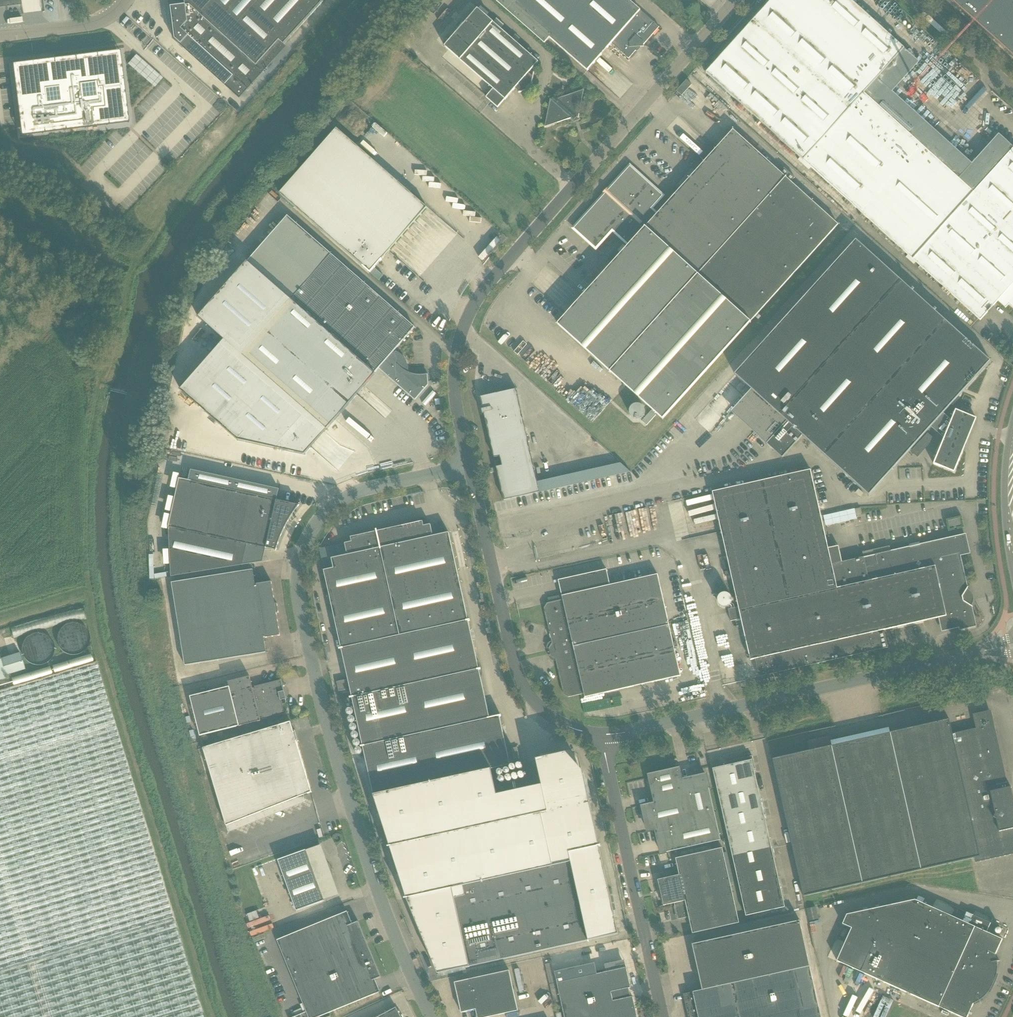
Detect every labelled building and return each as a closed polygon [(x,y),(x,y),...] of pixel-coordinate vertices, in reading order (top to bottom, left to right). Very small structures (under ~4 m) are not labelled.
[(170,7),(174,39),(179,44),(178,44),(228,89),(229,88),(225,85),(233,76),(248,90),(265,72),(257,65),(279,41),(284,45),(324,0),(185,0),(186,5),(170,7)] [(545,44),(550,38),(587,71),(611,43),(629,59),(639,47),(644,47),(644,45),(659,27),(629,0),(495,0),(545,44)] [(974,192),(908,132),(910,130),(904,124),(901,127),(864,93),(905,49),(851,0),(772,0),(706,73),(980,320),(998,301),(1006,308),(1010,303),(1012,306),(1012,148),(974,192)] [(1012,56),(1012,0),(951,0),(1012,56)] [(538,62),(531,55),(478,9),(445,46),(493,89),(486,97),(498,107),(505,99),(505,100),(515,88),(519,92),(519,93),(531,89),(533,76),(533,77),(529,73),(538,62)] [(124,116),(116,55),(77,60),(16,67),(17,71),(24,132),(64,127),(124,119),(124,116)] [(128,64),(155,87),(162,79),(136,55),(128,64)] [(682,96),(692,85),(687,80),(676,91),(682,96)] [(555,96),(552,100),(550,99),(545,127),(571,118),(574,121),(577,117),(578,118),(584,90),(557,99),(555,96)] [(427,208),(337,128),(280,193),(370,273),(427,208)] [(629,245),(558,324),(663,419),(750,322),(838,225),(791,182),(795,178),(784,168),(780,172),(767,160),(765,158),(763,157),(762,155),(741,136),(733,130),(654,217),(651,214),(653,211),(651,209),(663,196),(630,166),(574,228),(596,248),(612,230),(629,245)] [(224,340),(180,390),(238,440),(305,455),(311,447),(324,432),(357,395),(364,387),(376,374),(375,373),(379,368),(407,393),(415,400),(428,385),(428,374),(423,375),(418,375),(413,374),(408,372),(408,368),(408,364),(406,361),(404,358),(402,355),(398,352),(397,353),(394,351),(415,327),(288,216),(198,317),(224,340)] [(735,374),(787,421),(767,444),(782,458),(803,435),(869,495),(931,427),(944,438),(933,464),(954,472),(976,418),(956,410),(951,420),(944,413),(990,361),(856,240),(735,374)] [(540,492),(517,389),(481,397),(494,458),(500,457),(502,466),(496,467),(504,500),(540,492)] [(651,411),(642,421),(647,425),(656,415),(651,411)] [(340,438),(345,432),(337,426),(332,432),(340,438)] [(328,439),(330,455),(355,451),(353,435),(328,439)] [(179,478),(169,527),(171,577),(242,565),(247,544),(266,548),(276,550),(275,550),(276,551),(281,535),(289,521),(291,517),(293,514),(299,505),(299,504),(298,505),(276,500),(276,499),(278,489),(191,470),(188,480),(179,478)] [(973,607),(971,606),(973,596),(968,589),(968,587),(966,589),(958,554),(965,553),(967,549),(965,539),(962,537),(891,553),(891,551),(832,564),(811,470),(712,492),(738,607),(728,609),(731,621),(741,619),(750,660),(755,659),(759,677),(888,648),(885,632),(879,634),(878,631),(939,618),(940,620),(941,620),(943,627),(946,629),(961,625),(964,627),(971,626),(973,622),(970,605),(972,607),(973,607)] [(950,529),(962,526),(960,518),(948,521),(950,529)] [(334,568),(324,570),(374,795),(376,804),(391,848),(396,864),(407,898),(438,974),(464,968),(619,934),(590,803),(583,771),(566,753),(536,759),(542,785),(497,795),(491,769),(511,765),(514,764),(514,763),(510,764),(500,716),(501,716),(490,718),(449,533),(432,536),(432,534),(433,534),(431,525),(424,526),(423,521),(351,537),(352,542),(345,543),(347,553),(348,553),(349,555),(332,558),(334,568)] [(547,603),(544,608),(549,627),(552,643),(549,648),(549,650),(550,652),(669,625),(658,574),(610,585),(607,569),(569,578),(569,579),(572,594),(563,596),(563,594),(562,595),(563,600),(547,603)] [(275,604),(272,582),(257,584),(257,586),(255,586),(253,570),(243,571),(172,583),(179,624),(278,608),(277,604),(275,604)] [(280,635),(277,613),(279,613),(278,608),(179,624),(185,666),(266,653),(264,636),(265,636),(266,638),(280,635)] [(669,625),(550,652),(550,654),(551,656),(556,659),(559,675),(564,694),(568,697),(584,694),(585,698),(681,676),(678,666),(669,625)] [(6,678),(5,675),(25,669),(20,653),(0,659),(0,680),(6,678)] [(173,920),(96,662),(0,691),(0,1016),(203,1016),(173,920)] [(286,699),(286,696),(284,687),(282,679),(281,680),(279,680),(254,686),(255,688),(253,688),(250,676),(228,682),(229,687),(190,696),(200,736),(261,721),(261,720),(285,714),(282,703),(282,700),(286,699)] [(338,680),(339,690),(348,689),(348,679),(338,680)] [(346,709),(352,707),(350,698),(344,700),(346,709)] [(772,759),(803,896),(969,859),(979,857),(980,861),(1012,854),(1012,797),(1011,788),(1011,787),(1006,788),(993,731),(994,727),(992,715),(988,713),(976,716),(974,719),(977,731),(973,737),(964,731),(953,734),(949,719),(890,732),(891,737),(833,750),(832,745),(772,759)] [(291,722),(203,748),(227,826),(236,822),(243,825),(245,818),(252,821),(255,814),(261,817),(264,811),(271,813),(273,807),(280,810),(283,803),(289,806),(292,799),(299,802),(302,796),(312,792),(296,741),(298,741),(298,742),(299,742),(295,731),(295,732),(294,732),(291,722)] [(756,771),(754,766),(752,756),(743,758),(744,761),(740,761),(739,759),(730,761),(731,765),(713,769),(746,916),(785,907),(782,894),(783,894),(780,880),(779,880),(773,855),(775,855),(771,841),(770,841),(765,816),(766,816),(763,802),(761,802),(754,771),(756,771)] [(709,789),(708,785),(706,775),(682,780),(679,768),(649,775),(655,801),(709,789)] [(648,830),(715,814),(709,789),(655,801),(656,803),(642,806),(648,830)] [(721,840),(715,814),(648,830),(648,831),(656,829),(661,854),(721,840)] [(321,847),(307,851),(306,850),(278,860),(296,911),(324,901),(324,899),(338,894),(328,870),(321,847)] [(732,890),(722,848),(685,856),(676,858),(679,875),(658,880),(663,901),(664,906),(674,903),(732,890)] [(739,923),(732,890),(674,903),(678,919),(689,917),(693,934),(702,931),(739,923)] [(837,961),(874,978),(856,1016),(967,1016),(973,1004),(979,1001),(984,997),(988,992),(991,986),(994,980),(996,974),(997,968),(997,961),(995,955),(1002,939),(986,932),(990,923),(990,922),(983,920),(981,919),(973,915),(969,924),(915,900),(847,915),(843,924),(852,928),(837,961)] [(807,909),(809,921),(818,919),(816,907),(807,909)] [(260,918),(257,911),(247,914),(250,921),(260,918)] [(338,915),(277,940),(309,1016),(319,1016),(380,992),(375,980),(381,977),(358,921),(353,924),(347,912),(338,915)] [(800,921),(692,944),(702,990),(683,994),(688,1016),(821,1016),(800,921)] [(989,932),(1005,936),(1007,927),(991,923),(989,932)] [(555,972),(565,1016),(637,1016),(633,997),(631,997),(629,988),(631,988),(626,968),(587,976),(585,965),(555,972)] [(509,970),(456,982),(463,1012),(476,1010),(477,1016),(489,1016),(518,1011),(509,970)] [(396,1008),(378,1016),(401,1016),(396,1008)]
